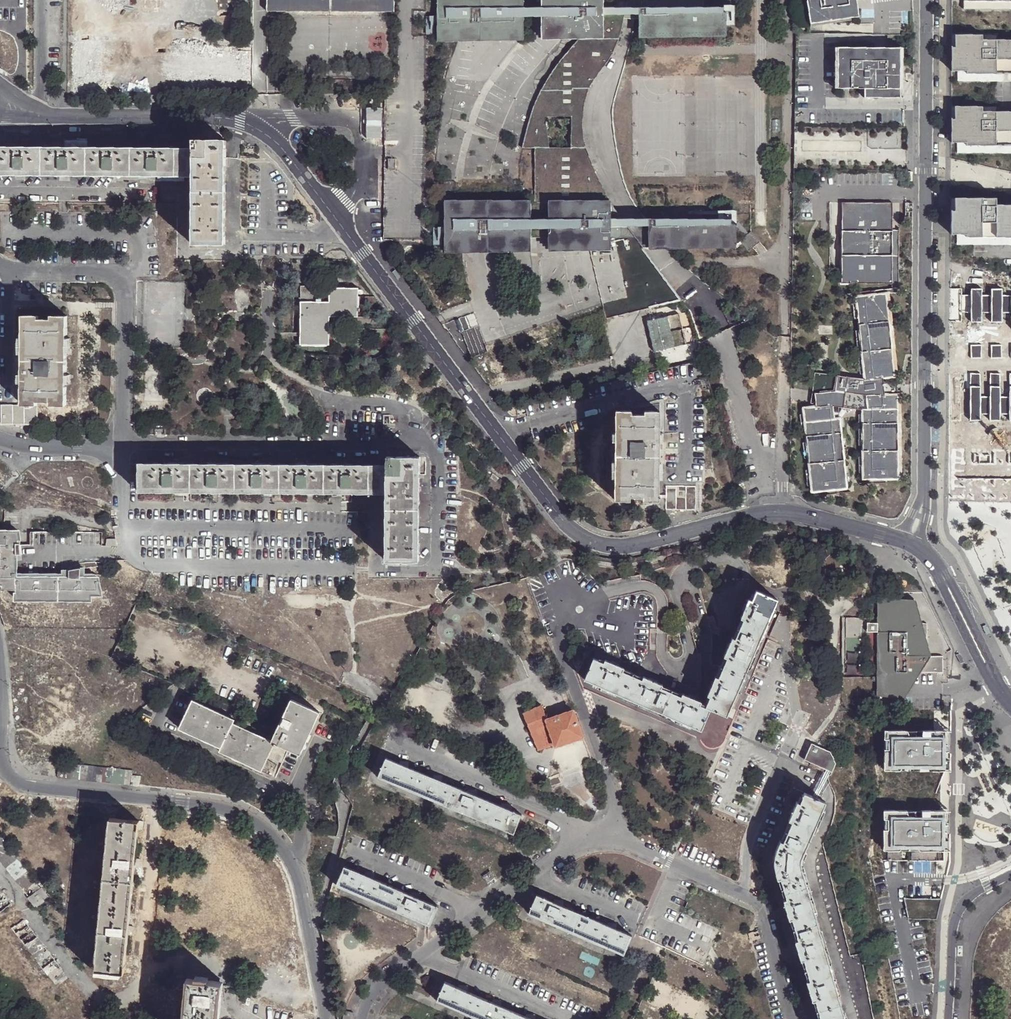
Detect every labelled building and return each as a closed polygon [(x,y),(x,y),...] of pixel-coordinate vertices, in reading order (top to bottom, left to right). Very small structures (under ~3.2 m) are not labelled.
[(73,32),(114,32),(114,0),(73,0),(73,32)] [(394,0),(267,0),(267,11),(276,10),(385,12),(394,12),(394,0)] [(436,39),(523,38),(523,17),(540,17),(540,38),(578,38),(603,38),(603,16),(622,16),(638,15),(638,37),(726,36),(726,9),(723,9),(723,4),(697,3),(697,0),(634,0),(634,4),(624,4),(602,4),(602,0),(540,0),(540,5),(523,5),(522,0),(436,0),(436,39)] [(810,23),(851,17),(851,14),(848,0),(807,0),(810,23)] [(962,9),(1010,9),(1010,0),(962,0),(962,9)] [(616,41),(619,31),(622,16),(603,16),(603,38),(578,38),(562,57),(554,67),(546,79),(539,92),(534,100),(529,114),(520,149),(533,148),(533,204),(549,204),(548,201),(606,200),(598,184),(587,158),(583,148),(581,137),(580,127),(580,119),(582,105),(586,90),(590,82),(608,57),(616,41)] [(950,35),(950,71),(956,71),(956,82),(1010,82),(1010,40),(995,40),(995,34),(950,35)] [(83,96),(101,96),(101,41),(73,41),(72,97),(83,96)] [(900,47),(837,47),(836,87),(863,88),(863,96),(873,96),(873,88),(876,88),(897,88),(900,89),(900,47)] [(950,106),(950,143),(956,143),(956,153),(1010,153),(1010,111),(995,111),(995,107),(981,107),(950,106)] [(192,146),(192,175),(191,243),(224,244),(225,140),(192,139),(192,146)] [(192,175),(192,146),(183,146),(0,145),(0,173),(183,175),(192,175)] [(950,198),(950,234),(956,234),(956,244),(1010,244),(1010,205),(995,205),(995,198),(950,198)] [(442,205),(443,252),(530,251),(529,239),(547,239),(547,250),(588,250),(610,250),(609,229),(626,229),(647,228),(647,249),(735,247),(735,226),(730,226),(730,221),(615,219),(606,200),(548,201),(549,204),(533,204),(442,205)] [(888,203),(837,202),(836,270),(837,283),(887,283),(887,227),(888,203)] [(894,227),(887,227),(887,283),(887,288),(863,291),(864,295),(881,294),(887,292),(894,292),(894,227)] [(679,301),(626,229),(609,229),(610,250),(588,250),(604,319),(679,301)] [(316,286),(314,302),(321,302),(323,286),(316,286)] [(321,302),(314,302),(301,301),(300,344),(328,344),(329,316),(357,316),(358,288),(329,288),(329,302),(321,302)] [(805,403),(810,403),(810,407),(799,408),(807,491),(818,490),(825,490),(825,494),(842,492),(835,419),(830,419),(829,406),(857,410),(858,483),(875,482),(875,479),(883,478),(893,478),(893,472),(892,421),(892,417),(892,399),(892,395),(885,394),(887,383),(878,381),(878,377),(889,376),(888,370),(887,355),(886,348),(881,299),(881,294),(864,295),(863,291),(851,292),(851,296),(850,296),(860,379),(842,381),(842,376),(810,372),(805,403)] [(885,298),(881,299),(886,348),(890,348),(885,298)] [(676,314),(644,322),(652,352),(684,344),(676,314)] [(37,401),(51,401),(51,404),(66,405),(66,374),(67,316),(52,315),(52,319),(38,319),(38,315),(23,315),(23,387),(23,404),(1,404),(0,424),(37,424),(37,404),(37,401)] [(616,410),(615,499),(630,499),(630,496),(643,496),(643,499),(658,500),(660,411),(644,411),(644,414),(631,414),(631,411),(616,410)] [(972,431),(972,443),(983,443),(983,431),(972,431)] [(1007,494),(1007,444),(972,444),(973,494),(1007,494)] [(421,562),(422,457),(389,457),(389,465),(389,494),(388,562),(421,562)] [(389,494),(389,465),(140,463),(140,491),(389,494)] [(667,507),(676,508),(696,508),(696,485),(667,484),(667,507)] [(17,573),(17,570),(17,562),(13,562),(13,536),(20,536),(20,527),(0,527),(0,583),(18,583),(18,589),(18,598),(92,598),(92,592),(103,592),(99,576),(97,576),(17,573)] [(739,629),(761,638),(777,599),(756,590),(751,600),(748,599),(740,618),(743,619),(739,629)] [(886,598),(878,598),(878,617),(878,624),(868,623),(868,633),(878,632),(878,695),(904,695),(904,672),(944,673),(944,656),(928,656),(928,624),(921,623),(915,602),(886,602),(886,598)] [(726,658),(722,668),(744,677),(761,638),(739,629),(734,638),(732,637),(724,657),(726,658)] [(624,697),(632,676),(623,671),(624,668),(604,660),(603,663),(593,659),(584,680),(624,697)] [(709,697),(705,706),(710,708),(727,716),(744,677),(722,668),(717,677),(715,677),(707,695),(709,697)] [(642,679),(632,676),(624,697),(662,713),(671,692),(662,688),(662,685),(660,684),(643,677),(642,679)] [(681,696),(671,692),(662,713),(701,730),(710,708),(705,706),(700,704),(700,701),(682,693),(681,696)] [(277,740),(273,737),(234,721),(236,717),(193,698),(180,726),(223,747),(222,749),(264,769),(271,754),(277,740)] [(291,700),(273,737),(277,740),(290,746),(302,751),(319,713),(291,700)] [(554,745),(546,720),(542,706),(524,715),(538,751),(554,745)] [(573,711),(548,719),(546,720),(554,745),(555,747),(583,737),(573,711)] [(890,764),(890,730),(886,730),(886,770),(921,770),(918,764),(890,764)] [(909,730),(890,730),(890,764),(918,764),(921,770),(946,770),(946,753),(944,753),(946,730),(924,730),(924,739),(918,739),(912,738),(909,730)] [(918,730),(909,730),(912,738),(918,739),(918,730)] [(290,746),(277,740),(271,754),(283,760),(290,746)] [(815,746),(810,745),(803,762),(830,773),(834,763),(828,752),(815,746)] [(410,791),(419,772),(405,766),(398,763),(385,758),(376,777),(410,791)] [(432,778),(419,772),(410,791),(444,806),(453,786),(439,780),(432,778)] [(130,776),(130,784),(139,784),(140,777),(130,776)] [(453,786),(444,806),(478,820),(487,800),(474,795),(466,792),(453,786)] [(788,831),(809,840),(826,801),(805,792),(800,803),(797,801),(788,820),(792,821),(788,831)] [(487,800),(478,820),(512,834),(520,815),(507,809),(500,806),(487,800)] [(889,844),(890,810),(885,810),(885,850),(920,850),(917,844),(889,844)] [(908,810),(890,810),(889,844),(917,844),(920,850),(945,850),(945,833),(943,833),(946,810),(923,810),(923,819),(917,819),(911,819),(908,810)] [(917,810),(908,810),(911,819),(917,819),(917,810)] [(126,974),(138,818),(110,816),(98,972),(126,974)] [(784,888),(806,882),(800,860),(809,840),(788,831),(783,841),(780,840),(777,848),(775,858),(775,869),(777,879),(781,878),(784,888)] [(40,887),(0,834),(0,859),(28,896),(40,887)] [(382,907),(390,887),(371,879),(364,876),(343,867),(335,887),(382,907)] [(488,871),(480,877),(487,886),(494,880),(488,871)] [(795,928),(817,922),(806,882),(784,888),(783,899),(788,919),(793,917),(795,928)] [(46,895),(40,887),(28,896),(34,904),(42,898),(46,895)] [(411,896),(390,887),(382,907),(429,927),(438,908),(418,899),(411,896)] [(11,903),(0,888),(0,911),(11,903)] [(575,924),(580,913),(559,904),(552,902),(536,894),(527,913),(578,936),(582,927),(575,924)] [(44,901),(42,898),(34,904),(36,907),(44,901)] [(941,899),(905,898),(909,918),(937,919),(941,899)] [(993,906),(994,977),(1010,976),(1010,906),(993,906)] [(607,925),(580,913),(575,924),(582,927),(578,936),(623,955),(631,935),(614,928),(607,925)] [(23,918),(12,927),(55,985),(68,976),(23,918)] [(807,967),(829,961),(817,922),(795,928),(798,937),(795,938),(800,958),(804,957),(807,967)] [(818,1007),(840,1001),(829,961),(807,967),(810,977),(806,978),(812,998),(815,997),(818,1007)] [(184,1018),(216,1018),(220,979),(188,976),(184,1018)] [(470,1016),(479,997),(465,991),(458,988),(445,982),(436,1001),(470,1016)] [(479,997),(470,1016),(476,1018),(509,1018),(513,1012),(499,1006),(492,1003),(479,997)] [(840,1001),(818,1007),(821,1017),(817,1017),(818,1018),(845,1018),(840,1001)] [(343,1018),(353,1018),(353,1012),(344,1011),(343,1018)]
